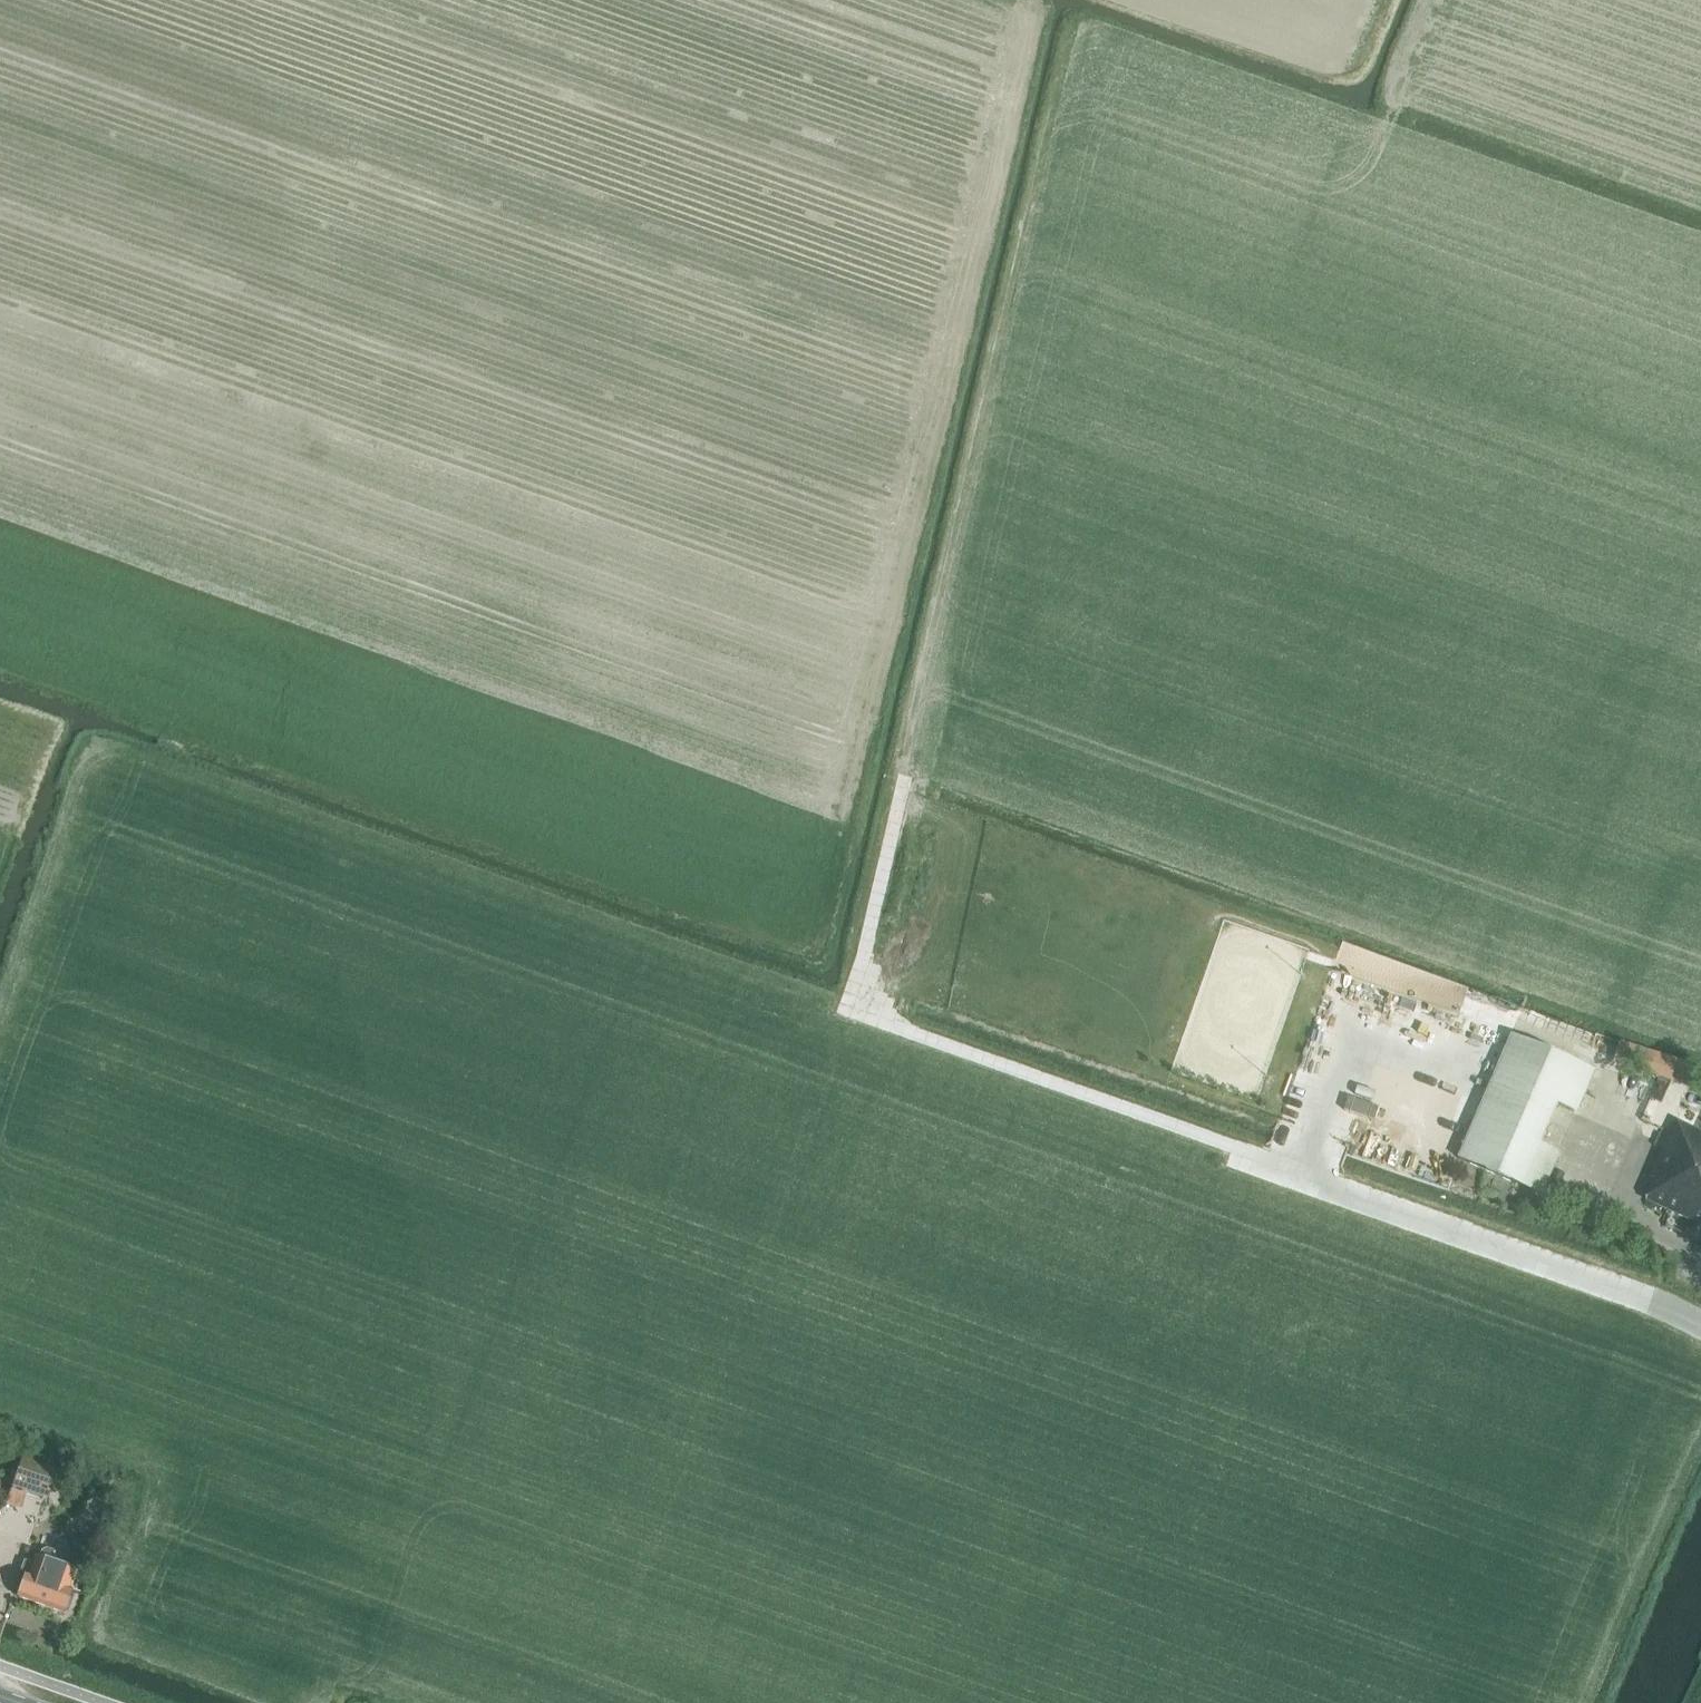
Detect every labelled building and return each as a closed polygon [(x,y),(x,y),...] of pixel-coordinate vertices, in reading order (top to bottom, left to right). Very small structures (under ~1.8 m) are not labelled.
[(1460,1160),(1539,1195),(1540,1193),(1523,1186),(1558,1105),(1574,1112),(1592,1070),(1513,1036),(1460,1160)] [(1700,1225),(1700,1135),(1677,1124),(1651,1179),(1655,1181),(1647,1200),(1700,1225)] [(1607,1201),(1611,1187),(1585,1180),(1581,1194),(1607,1201)] [(13,1491),(47,1502),(57,1470),(23,1459),(13,1491)] [(19,1599),(62,1614),(70,1593),(69,1592),(75,1575),(60,1569),(62,1562),(60,1557),(48,1552),(43,1555),(41,1562),(36,1560),(34,1567),(26,1564),(22,1575),(27,1577),(19,1599)]
